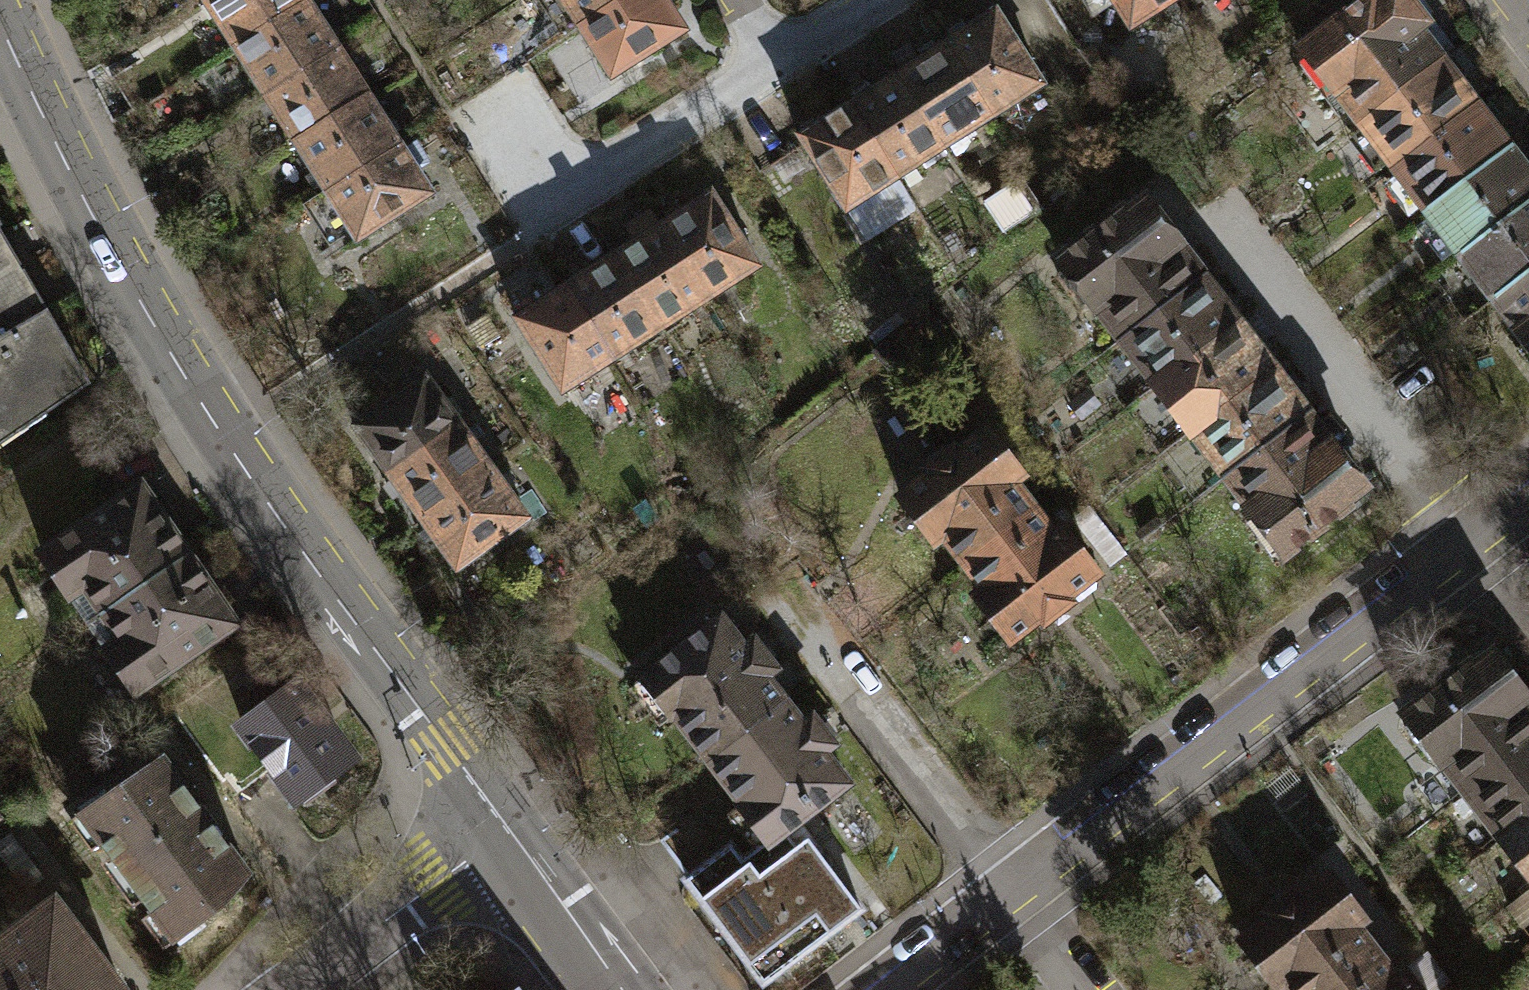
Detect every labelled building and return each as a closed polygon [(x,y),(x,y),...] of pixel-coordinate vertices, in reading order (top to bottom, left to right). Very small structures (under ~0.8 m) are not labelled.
[(232,45),(303,0),(203,0),(232,45)] [(263,95),(339,47),(309,0),(303,0),(232,45),(263,95)] [(580,28),(624,0),(562,0),(580,28)] [(611,78),(687,30),(667,0),(624,0),(580,28),(611,78)] [(1172,0),(1106,0),(1126,30),(1172,0)] [(1359,126),(1447,58),(1403,0),(1365,0),(1300,49),(1359,126)] [(998,113),(1048,80),(999,5),(949,37),(998,113)] [(947,145),(998,113),(949,37),(898,70),(947,145)] [(263,95),(295,144),(370,96),(339,47),(263,95)] [(1359,126),(1393,169),(1480,101),(1447,58),(1359,126)] [(896,178),(947,145),(898,70),(847,102),(896,178)] [(295,144),(326,193),(402,145),(370,96),(295,144)] [(1393,169),(1427,214),(1515,144),(1480,101),(1393,169)] [(846,210),(896,178),(847,102),(797,135),(846,210)] [(1459,255),(1528,202),(1528,162),(1515,144),(1427,214),(1459,255)] [(326,193),(358,242),(433,194),(402,145),(326,193)] [(711,295),(761,262),(710,187),(660,221),(711,295)] [(1061,259),(1118,336),(1200,273),(1145,198),(1061,259)] [(1493,300),(1528,274),(1528,202),(1459,255),(1493,300)] [(661,329),(711,295),(660,221),(610,254),(661,329)] [(56,392),(62,401),(89,381),(0,233),(0,426),(56,392)] [(611,362),(661,329),(610,254),(560,288),(611,362)] [(1118,336),(1154,385),(1239,323),(1200,273),(1118,336)] [(1528,348),(1528,274),(1493,300),(1528,348)] [(561,396),(611,362),(560,288),(511,322),(561,396)] [(1154,385),(1189,433),(1274,368),(1239,323),(1154,385)] [(353,416),(388,466),(457,418),(422,368),(353,416)] [(1189,433),(1220,476),(1306,412),(1274,368),(1189,433)] [(1220,476),(1278,554),(1365,490),(1306,412),(1220,476)] [(388,466),(423,516),(492,469),(457,418),(388,466)] [(893,491),(953,568),(1043,498),(983,421),(893,491)] [(423,516),(458,567),(527,519),(492,469),(423,516)] [(40,555),(86,623),(186,555),(139,487),(40,555)] [(953,568),(1014,645),(1104,576),(1043,498),(953,568)] [(86,623),(133,690),(233,622),(186,555),(86,623)] [(637,674),(701,756),(789,692),(726,607),(637,674)] [(1464,797),(1528,748),(1528,694),(1489,641),(1398,710),(1464,797)] [(241,724),(296,796),(346,759),(291,686),(241,724)] [(701,756),(762,839),(792,817),(850,774),(789,692),(701,756)] [(1500,845),(1528,823),(1528,748),(1464,797),(1500,845)] [(78,811),(175,945),(220,912),(246,872),(161,756),(78,811)] [(688,876),(765,977),(859,905),(792,817),(762,839),(735,860),(726,848),(688,876)] [(1528,883),(1528,823),(1500,845),(1528,883)] [(1290,989),(1318,989),(1393,931),(1336,858),(1243,930),(1290,989)] [(53,904),(0,943),(0,989),(116,989),(53,904)] [(1393,931),(1318,989),(1439,989),(1393,931)]
